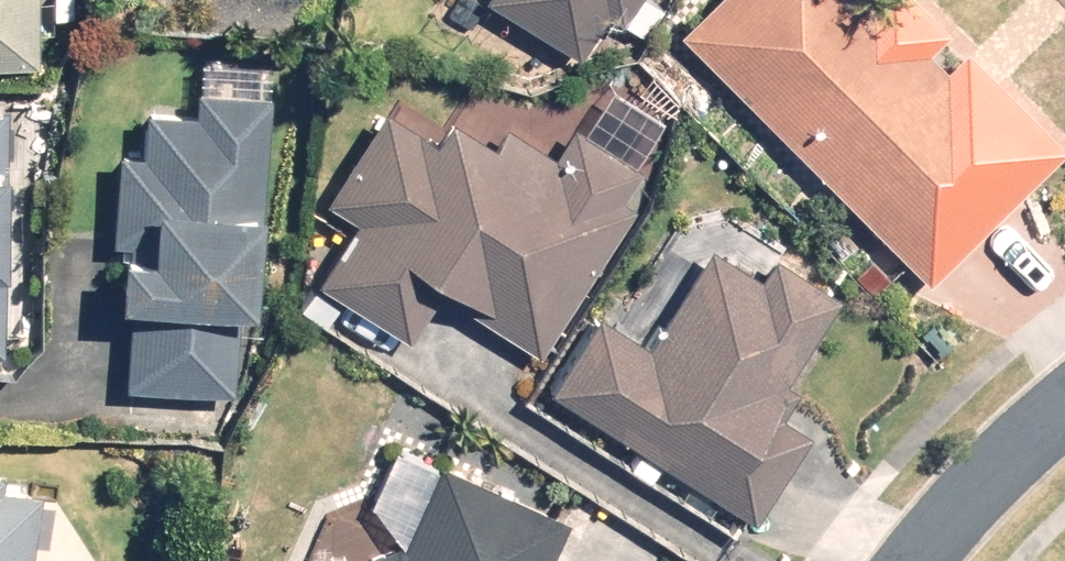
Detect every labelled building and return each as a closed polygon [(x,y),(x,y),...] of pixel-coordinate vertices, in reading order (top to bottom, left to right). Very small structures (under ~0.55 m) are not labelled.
[(50,69),(51,0),(0,0),(0,68),(50,69)] [(588,52),(615,10),(632,21),(645,0),(506,0),(588,52)] [(900,0),(712,0),(687,24),(934,280),(1026,191),(945,107),(975,78),(900,0)] [(267,296),(278,88),(203,84),(202,109),(156,107),(154,140),(127,138),(121,237),(135,237),(133,284),(142,285),(137,385),(243,391),(249,295),(267,296)] [(402,102),(340,184),(377,212),(331,273),(415,336),(452,287),(538,353),(670,179),(601,127),(573,164),(471,87),(438,130),(402,102)] [(14,357),(21,152),(15,151),(17,97),(0,97),(0,356),(14,357)] [(766,266),(715,233),(649,337),(602,307),(553,386),(756,514),(792,457),(764,439),(851,301),(774,253),(766,266)] [(574,518),(442,457),(394,560),(554,560),(574,518)] [(46,483),(0,476),(0,560),(34,560),(46,483)] [(303,560),(343,560),(310,546),(303,560)]
